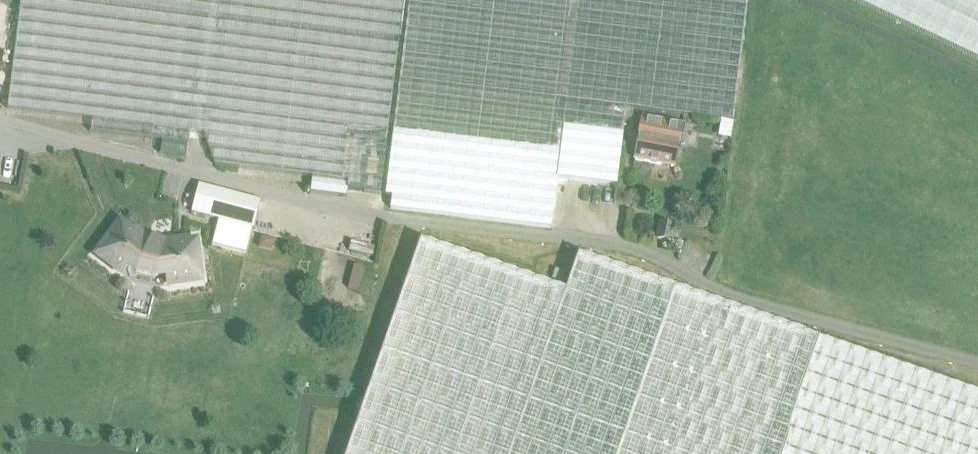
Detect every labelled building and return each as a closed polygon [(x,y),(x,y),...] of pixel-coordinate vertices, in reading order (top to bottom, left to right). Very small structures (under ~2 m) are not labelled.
[(403,0),(21,0),(7,110),(92,121),(90,134),(161,143),(159,154),(186,158),(189,134),(203,136),(203,140),(213,165),(311,177),(310,194),(352,199),(354,182),(361,184),(360,195),(379,198),(398,43),(403,0)] [(557,180),(566,103),(626,110),(734,123),(747,0),(409,0),(385,196),(391,197),(390,210),(551,230),(557,180)] [(977,63),(977,0),(847,0),(977,63)] [(617,188),(626,110),(566,103),(557,180),(617,188)] [(676,169),(680,145),(683,130),(642,122),(635,162),(676,169)] [(197,185),(190,214),(217,221),(210,246),(245,255),(259,201),(197,185)] [(660,222),(657,240),(670,243),(674,225),(660,222)] [(121,223),(97,255),(122,274),(128,266),(136,273),(156,278),(166,276),(168,286),(201,282),(196,242),(178,244),(178,241),(158,243),(151,242),(137,231),(135,234),(121,223)] [(261,238),(258,249),(272,252),(275,241),(261,238)] [(822,341),(577,256),(565,292),(420,241),(346,453),(977,453),(977,395),(822,341)] [(354,266),(348,289),(357,292),(363,270),(363,269),(354,266)]
